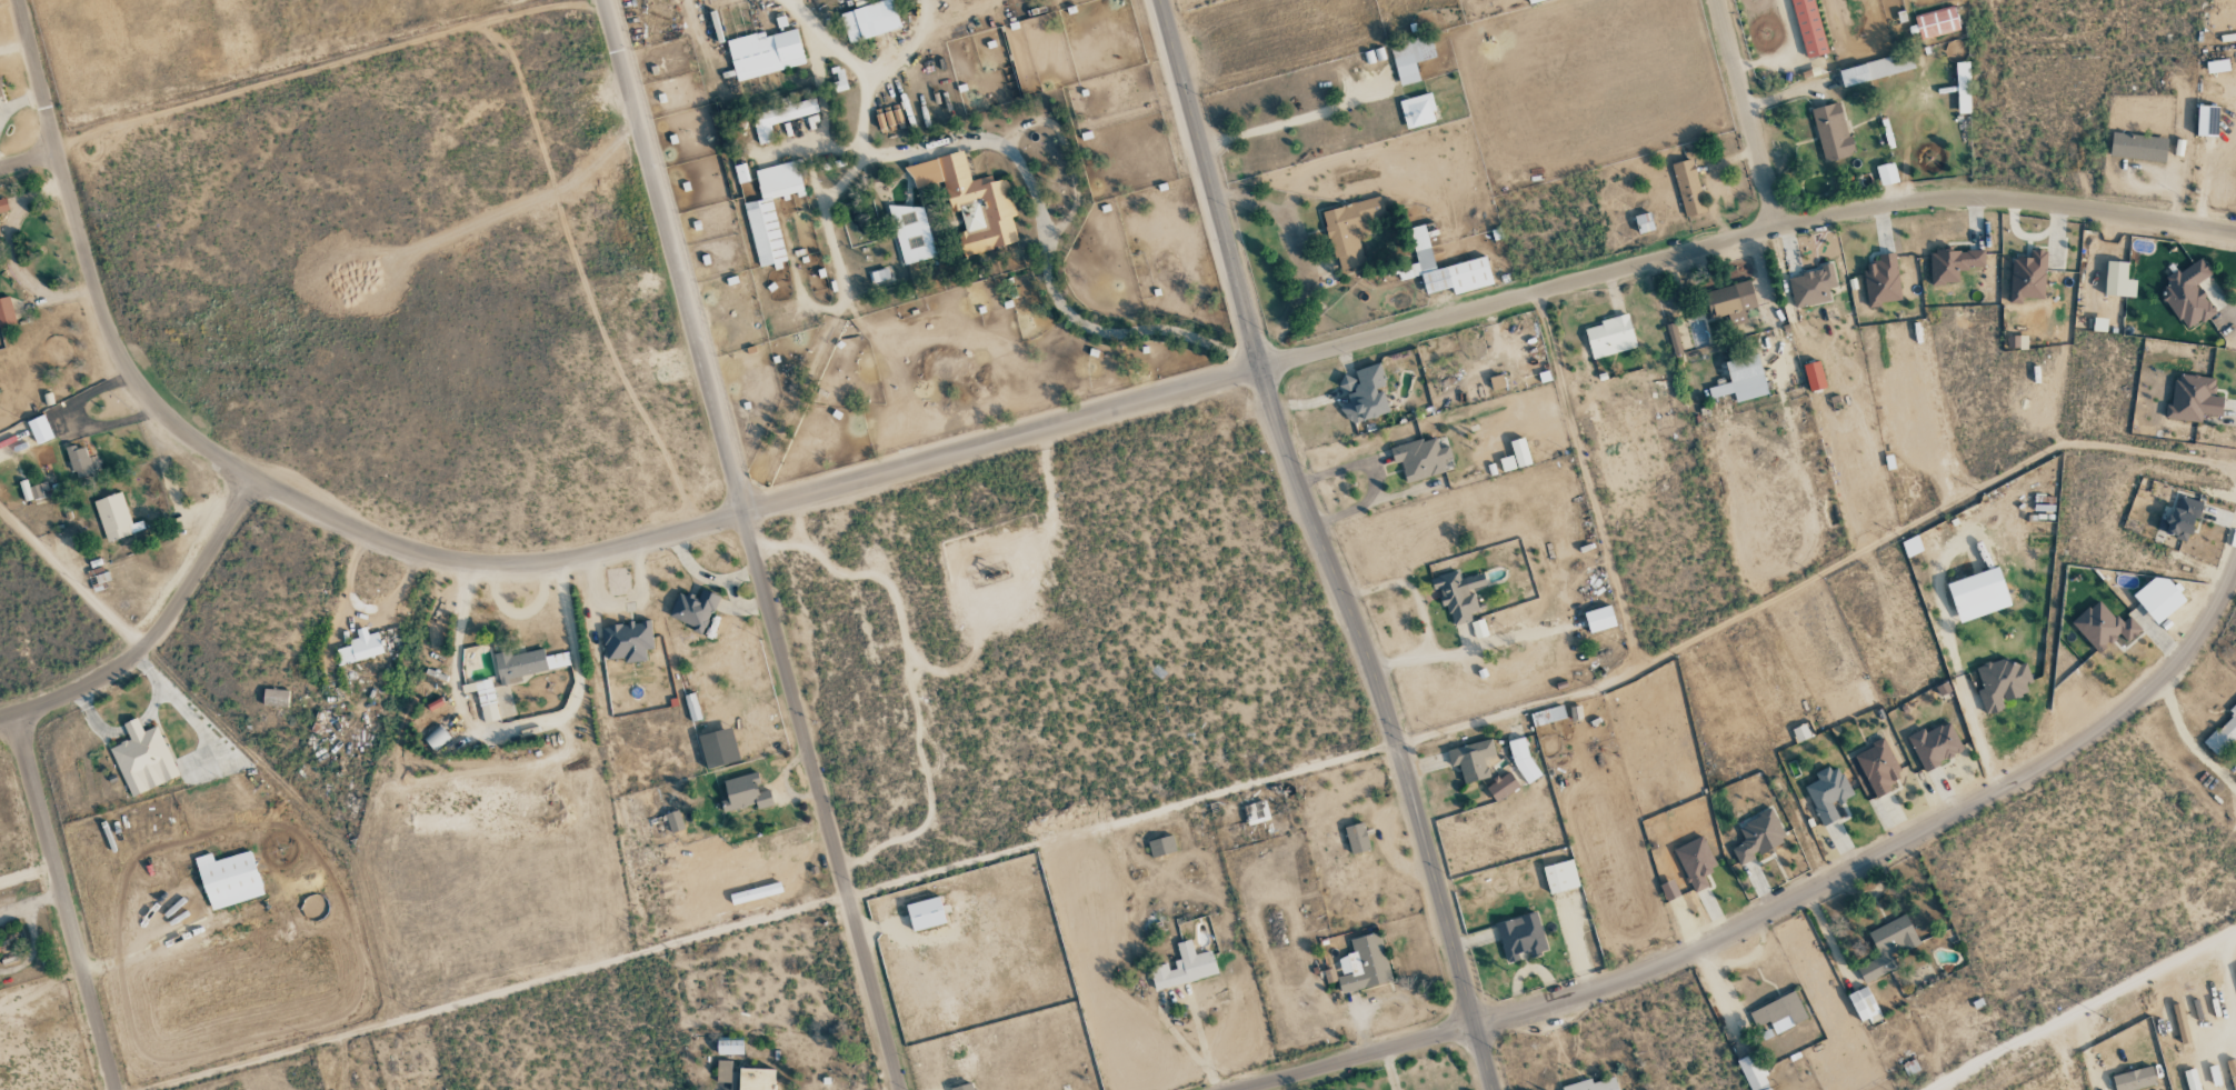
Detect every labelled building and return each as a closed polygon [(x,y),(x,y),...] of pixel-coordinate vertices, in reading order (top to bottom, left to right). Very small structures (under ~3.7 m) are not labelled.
[(848,43),(900,29),(892,0),(886,0),(840,13),(848,43)] [(1803,59),(1825,54),(1814,0),(1791,0),(1803,59)] [(1914,15),(1919,39),(1960,30),(1954,6),(1914,15)] [(805,65),(797,29),(765,37),(764,32),(727,40),(736,81),(805,65)] [(1436,57),(1430,34),(1389,45),(1400,86),(1420,81),(1415,62),(1436,57)] [(1842,86),(1914,69),(1910,53),(1838,70),(1842,86)] [(2205,63),(2207,74),(2229,70),(2227,59),(2205,63)] [(1971,113),(1969,62),(1956,62),(1957,114),(1971,113)] [(838,91),(848,89),(842,69),(833,71),(838,91)] [(1437,121),(1429,92),(1399,101),(1406,129),(1437,121)] [(770,125),(819,112),(815,98),(790,104),(790,103),(751,113),(759,145),(774,140),(770,125)] [(1841,102),(1811,109),(1823,161),(1853,154),(1841,102)] [(2218,106),(2197,106),(2196,136),(2217,136),(2218,106)] [(875,115),(879,131),(895,127),(896,128),(904,126),(900,109),(875,115)] [(2110,157),(2165,162),(2167,138),(2112,133),(2110,157)] [(1018,243),(1012,217),(1016,216),(1007,179),(993,182),(991,176),(971,180),(965,152),(908,165),(914,189),(943,182),(950,212),(961,210),(966,231),(958,233),(963,256),(1018,243)] [(1671,164),(1684,216),(1705,211),(1692,158),(1671,164)] [(755,169),(761,200),(745,203),(757,267),(773,264),(774,270),(786,268),(773,200),(789,197),(788,197),(805,193),(798,161),(755,169)] [(1879,185),(1897,182),(1894,162),(1876,165),(1879,185)] [(738,184),(749,181),(744,164),(734,167),(738,184)] [(1323,209),(1337,273),(1365,267),(1356,229),(1371,226),(1369,217),(1384,213),(1380,197),(1323,209)] [(6,199),(0,200),(0,213),(8,211),(6,199)] [(936,257),(922,203),(889,211),(903,265),(936,257)] [(1638,233),(1654,230),(1650,211),(1634,215),(1638,233)] [(1486,256),(1435,268),(1424,224),(1410,227),(1418,264),(1397,269),(1400,280),(1421,275),(1426,293),(1452,287),(1454,294),(1493,285),(1486,256)] [(1930,284),(1958,283),(1958,268),(1984,268),(1984,249),(1930,250),(1930,284)] [(2022,304),(2023,297),(2044,298),(2046,250),(2030,249),(2030,257),(2011,257),(2009,303),(2022,304)] [(1868,306),(1901,301),(1895,252),(1878,254),(1879,261),(1862,263),(1868,306)] [(2211,274),(2201,257),(2165,278),(2169,285),(2160,290),(2185,332),(2215,313),(2197,283),(2211,274)] [(2135,296),(2136,279),(2127,279),(2128,261),(2106,260),(2105,295),(2135,296)] [(1795,308),(1831,300),(1828,288),(1837,286),(1832,266),(1787,276),(1795,308)] [(872,286),(894,280),(891,267),(869,272),(872,286)] [(1730,326),(1747,321),(1744,310),(1757,307),(1749,280),(1704,293),(1711,318),(1727,314),(1730,326)] [(9,296),(0,299),(0,326),(16,322),(9,296)] [(1592,359),(1636,347),(1628,315),(1584,326),(1592,359)] [(2107,319),(2094,317),(2092,329),(2105,331),(2107,319)] [(2027,336),(2008,336),(2008,347),(2026,349),(2027,336)] [(1725,361),(1730,383),(1708,387),(1711,398),(1733,393),(1735,402),(1767,395),(1758,353),(1725,361)] [(1810,391),(1826,386),(1818,360),(1802,365),(1810,391)] [(1389,413),(1382,388),(1385,387),(1378,363),(1354,370),(1355,375),(1341,378),(1348,404),(1342,405),(1347,424),(1389,413)] [(2215,377),(2175,373),(2172,406),(2166,406),(2165,418),(2200,422),(2201,415),(2220,416),(2222,396),(2214,395),(2215,377)] [(1492,390),(1505,387),(1501,374),(1489,377),(1492,390)] [(37,445),(53,438),(43,415),(27,422),(37,445)] [(1406,483),(1445,471),(1442,459),(1451,457),(1448,445),(1438,448),(1435,435),(1390,448),(1394,463),(1400,462),(1406,483)] [(1510,441),(1517,467),(1530,464),(1524,437),(1510,441)] [(67,449),(73,478),(92,474),(86,445),(67,449)] [(1503,472),(1516,468),(1513,454),(1499,458),(1503,472)] [(29,487),(27,480),(19,482),(24,502),(45,496),(41,484),(29,487)] [(132,524),(122,492),(94,501),(106,542),(143,530),(140,522),(132,524)] [(2199,501),(2180,496),(2176,509),(2164,506),(2157,532),(2189,540),(2199,501)] [(1946,582),(1959,622),(2011,606),(1998,566),(1946,582)] [(1482,573),(1459,579),(1457,571),(1430,578),(1433,590),(1438,588),(1443,607),(1447,606),(1453,625),(1471,620),(1469,613),(1478,611),(1471,588),(1486,584),(1482,573)] [(2132,594),(2156,624),(2183,601),(2159,572),(2132,594)] [(697,601),(678,593),(668,617),(703,632),(719,596),(702,589),(697,601)] [(2071,623),(2099,654),(2119,635),(2127,644),(2142,631),(2129,616),(2121,624),(2098,599),(2071,623)] [(1588,632),(1615,627),(1611,606),(1584,611),(1588,632)] [(646,660),(645,649),(653,649),(651,621),(602,625),(605,659),(623,658),(623,662),(646,660)] [(337,648),(339,663),(382,657),(379,632),(367,634),(366,627),(356,629),(357,638),(349,639),(350,646),(337,648)] [(1976,667),(1983,689),(1977,690),(1985,715),(2003,710),(2001,702),(2032,692),(2023,662),(2010,666),(2007,657),(1976,667)] [(484,723),(500,719),(490,678),(463,685),(465,693),(476,690),(484,723)] [(287,690),(263,689),(262,705),(287,706),(287,690)] [(689,722),(700,720),(695,693),(685,694),(689,722)] [(2227,711),(2231,715),(2203,742),(2217,757),(2235,738),(2235,702),(2227,711)] [(1530,714),(1534,727),(1566,718),(1562,705),(1530,714)] [(178,776),(156,726),(142,731),(136,717),(122,723),(129,739),(109,748),(130,797),(178,776)] [(1907,736),(1924,770),(1963,751),(1948,721),(1925,732),(1923,728),(1907,736)] [(1796,743),(1812,737),(1806,723),(1790,729),(1796,743)] [(424,739),(434,751),(450,738),(440,726),(424,739)] [(1506,741),(1516,785),(1536,780),(1526,737),(1506,741)] [(1446,750),(1451,767),(1459,765),(1464,783),(1489,777),(1484,758),(1495,755),(1491,738),(1446,750)] [(1873,796),(1903,782),(1884,740),(1854,753),(1873,796)] [(1804,787),(1823,826),(1840,817),(1834,805),(1853,796),(1837,764),(1815,775),(1818,780),(1804,787)] [(1496,802),(1519,786),(1509,772),(1486,788),(1496,802)] [(723,780),(728,800),(721,802),(724,812),(755,805),(756,809),(772,805),(769,789),(760,791),(756,773),(723,780)] [(1247,824),(1269,821),(1266,801),(1245,804),(1247,824)] [(684,829),(679,810),(665,814),(670,833),(684,829)] [(1738,865),(1757,857),(1756,855),(1786,843),(1773,810),(1737,824),(1744,842),(1731,847),(1738,865)] [(1370,849),(1363,823),(1344,827),(1351,854),(1370,849)] [(1176,851),(1172,835),(1147,841),(1151,857),(1176,851)] [(1673,849),(1694,893),(1709,885),(1704,874),(1717,868),(1702,836),(1673,849)] [(210,911),(263,895),(250,850),(213,861),(211,853),(194,858),(210,911)] [(1579,887),(1572,859),(1542,867),(1549,895),(1579,887)] [(945,922),(938,895),(905,905),(912,932),(945,922)] [(1496,923),(1506,961),(1528,955),(1529,957),(1547,952),(1537,912),(1496,923)] [(1864,983),(1896,968),(1890,956),(1919,943),(1905,914),(1868,932),(1879,957),(1857,967),(1864,983)] [(1341,994),(1391,981),(1379,932),(1349,940),(1353,953),(1338,957),(1343,977),(1337,978),(1341,994)] [(1218,975),(1212,950),(1194,954),(1191,939),(1176,943),(1180,960),(1170,962),(1170,963),(1149,968),(1154,991),(1218,975)] [(1870,1024),(1881,1019),(1867,986),(1848,994),(1859,1022),(1868,1018),(1870,1024)] [(1807,1018),(1793,991),(1749,1013),(1758,1030),(1770,1023),(1776,1034),(1807,1018)] [(2187,1034),(2180,1003),(2173,1005),(2174,1012),(2179,1036),(2187,1034)] [(743,1041),(717,1041),(717,1055),(743,1055),(743,1041)] [(1750,1089),(1771,1089),(1753,1052),(1736,1060),(1750,1089)] [(2235,1060),(2227,1061),(2229,1075),(2235,1075),(2235,1065),(2235,1060)] [(774,1070),(731,1069),(731,1061),(717,1061),(716,1083),(730,1083),(730,1089),(774,1089),(774,1070)] [(2115,1089),(2134,1089),(2156,1084),(2151,1066),(2111,1077),(2115,1089)] [(2188,1089),(2200,1089),(2195,1068),(2183,1071),(2188,1089)] [(1562,1089),(1618,1089),(1615,1077),(1591,1083),(1590,1079),(1562,1087),(1562,1089)]
